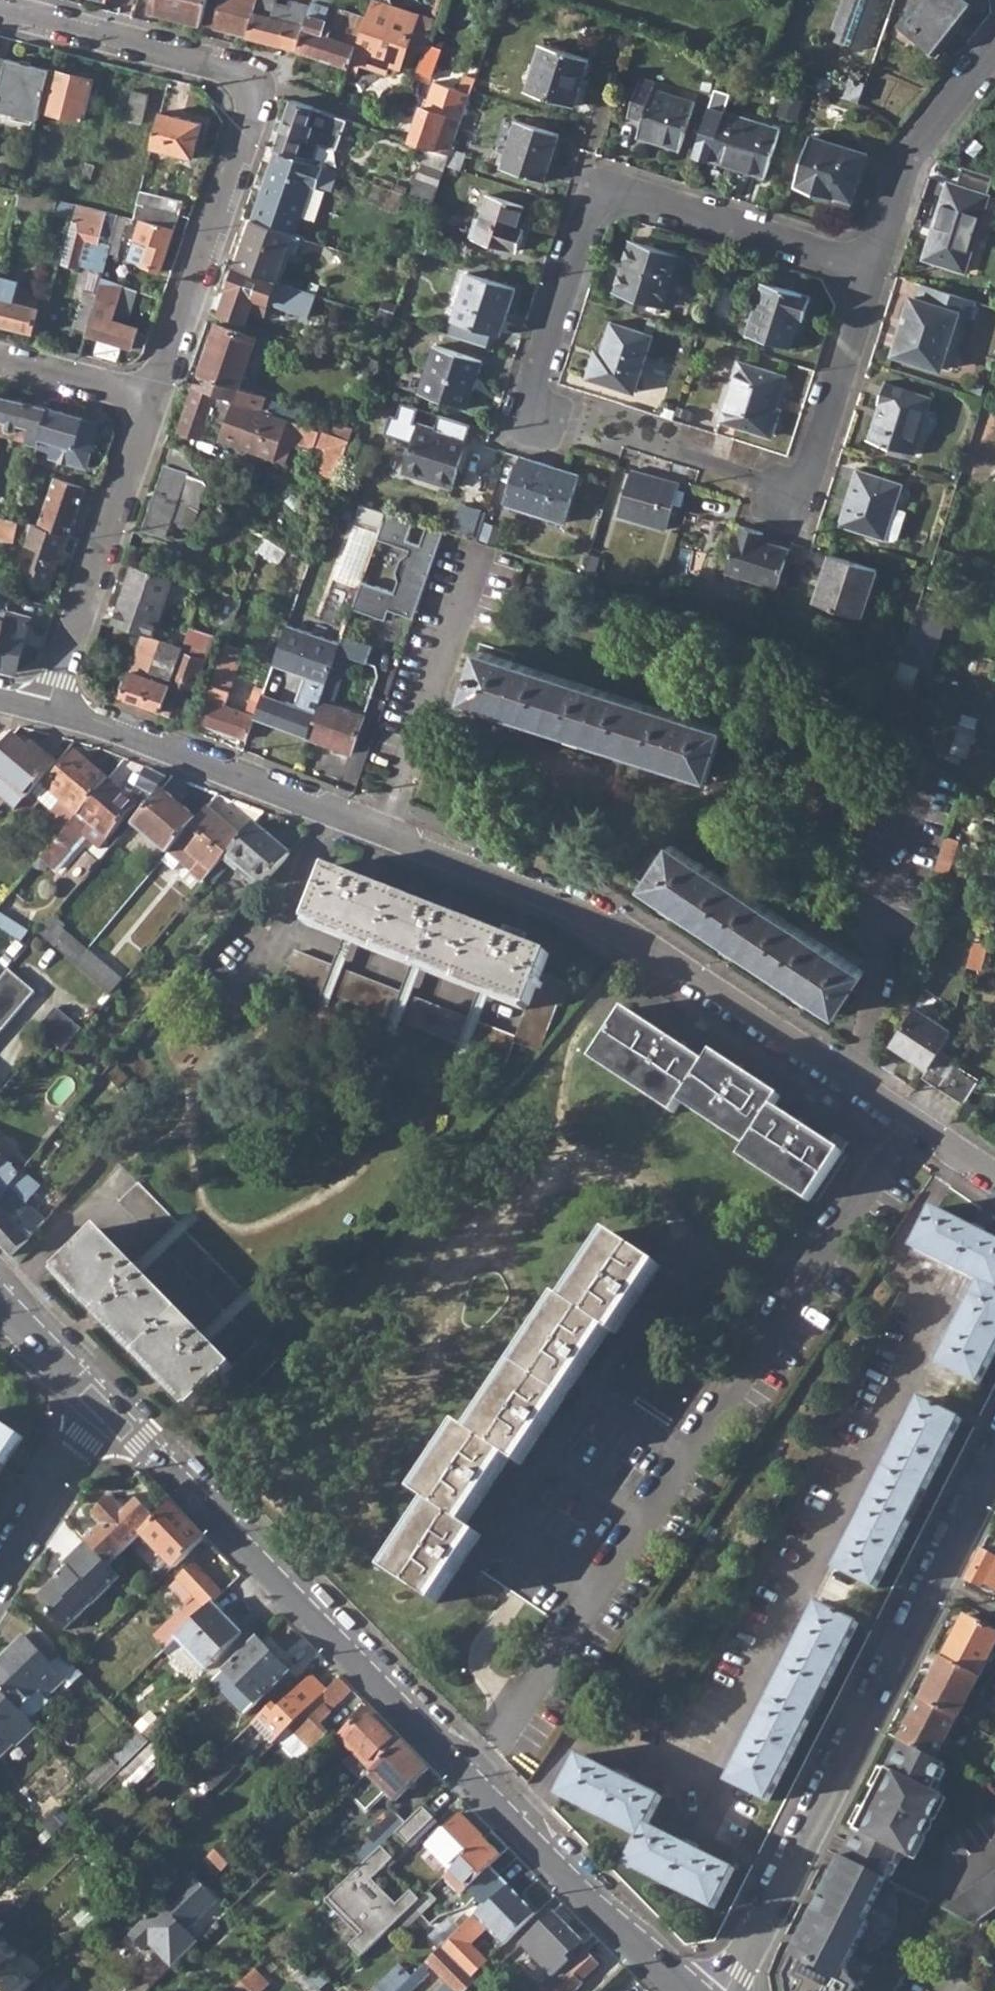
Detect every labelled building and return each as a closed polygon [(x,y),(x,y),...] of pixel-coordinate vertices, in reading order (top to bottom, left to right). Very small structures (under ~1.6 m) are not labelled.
[(197,23),(204,0),(151,0),(148,10),(197,23)] [(197,23),(248,37),(259,0),(204,0),(197,23)] [(298,50),(299,49),(312,5),(295,1),(293,5),(275,0),(259,0),(248,37),(298,50)] [(299,49),(349,66),(351,58),(364,19),(331,8),(327,18),(320,16),(325,0),(313,0),(312,5),(299,49)] [(369,5),(387,11),(390,3),(380,0),(371,0),(369,5)] [(830,36),(862,47),(879,0),(843,0),(830,36)] [(935,51),(972,3),(969,0),(919,0),(905,20),(917,29),(914,35),(935,51)] [(364,19),(351,58),(385,69),(387,61),(400,65),(407,43),(420,48),(430,19),(390,3),(387,11),(369,5),(364,19)] [(526,95),(572,109),(587,62),(540,47),(526,95)] [(37,118),(50,69),(0,56),(0,108),(37,118)] [(44,109),(82,119),(86,104),(91,106),(93,100),(88,99),(93,79),(54,70),(44,109)] [(411,141),(432,149),(449,155),(471,92),(476,78),(465,74),(460,90),(436,82),(427,108),(424,107),(411,141)] [(845,97),(859,102),(865,82),(851,78),(845,97)] [(637,140),(679,153),(694,106),(651,92),(653,86),(639,82),(627,119),(641,124),(637,140)] [(126,118),(141,122),(148,91),(134,88),(126,118)] [(293,99),(276,148),(303,158),(314,162),(320,144),(338,150),(348,118),(293,99)] [(150,146),(193,157),(202,122),(159,110),(150,146)] [(708,161),(764,181),(779,133),(723,115),(708,161)] [(502,170),(544,183),(559,135),(516,122),(502,170)] [(833,197),(851,203),(866,156),(810,138),(793,189),(832,201),(833,197)] [(252,220),(296,235),(313,187),(318,189),(326,166),(314,162),(303,158),(276,148),(252,220)] [(449,155),(432,149),(421,179),(415,191),(395,183),(393,190),(432,205),(449,155)] [(923,261),(966,274),(989,199),(947,185),(923,261)] [(474,241),(509,252),(510,249),(518,251),(524,231),(517,229),(523,208),(488,197),(474,241)] [(62,260),(77,264),(77,261),(101,267),(106,252),(108,244),(112,226),(113,223),(116,214),(77,204),(62,260)] [(145,204),(134,241),(129,259),(160,270),(179,213),(145,204)] [(113,223),(112,226),(123,229),(126,217),(116,214),(113,223)] [(277,281),(280,282),(290,254),(296,235),(252,220),(236,267),(277,281)] [(108,244),(106,252),(116,255),(123,229),(112,226),(108,244)] [(307,239),(296,235),(290,254),(301,258),(307,239)] [(616,292),(662,307),(679,256),(634,242),(628,260),(623,277),(621,276),(616,292)] [(219,314),(247,324),(251,310),(266,315),(270,302),(298,312),(305,291),(280,282),(277,281),(236,267),(219,314)] [(450,335),(487,347),(491,334),(501,337),(516,289),(469,275),(450,335)] [(0,276),(0,323),(32,331),(37,307),(11,300),(14,289),(16,281),(0,276)] [(91,307),(87,324),(93,325),(91,334),(143,348),(147,336),(118,327),(111,325),(116,309),(122,284),(99,277),(96,290),(91,307)] [(749,335),(792,349),(798,330),(802,319),(806,320),(813,298),(766,282),(749,335)] [(894,355),(941,370),(959,314),(971,318),(976,303),(922,286),(918,299),(912,297),(894,355)] [(87,324),(91,307),(96,290),(83,287),(73,329),(85,333),(87,324)] [(40,296),(14,289),(11,300),(37,307),(40,296)] [(123,311),(116,309),(111,325),(118,327),(123,311)] [(588,379),(635,393),(653,337),(612,323),(605,344),(600,361),(595,359),(588,379)] [(219,391),(240,398),(244,387),(240,386),(257,338),(217,325),(196,384),(219,392),(219,391)] [(282,336),(304,345),(308,333),(286,326),(282,336)] [(421,395),(468,410),(483,363),(436,347),(421,395)] [(421,388),(426,364),(414,361),(409,385),(421,388)] [(721,420),(772,436),(780,410),(775,409),(780,393),(785,378),(739,363),(721,420)] [(868,441),(911,454),(924,412),(926,413),(931,398),(885,383),(878,402),(883,404),(877,419),(875,418),(868,441)] [(222,440),(277,460),(289,464),(295,444),(310,451),(316,447),(321,432),(322,429),(240,398),(219,391),(219,392),(196,384),(181,431),(204,439),(209,423),(226,429),(222,440)] [(0,395),(0,434),(35,444),(45,407),(0,395)] [(96,421),(45,407),(35,444),(35,446),(48,450),(46,456),(83,466),(96,421)] [(403,472),(452,489),(468,442),(419,425),(403,472)] [(321,432),(316,447),(327,452),(333,433),(322,429),(321,432)] [(327,452),(319,471),(338,477),(351,439),(333,433),(327,452)] [(147,528),(166,535),(171,519),(192,526),(208,484),(183,450),(175,447),(147,528)] [(506,505),(565,524),(581,476),(522,456),(506,505)] [(619,515),(666,530),(681,484),(633,470),(619,515)] [(839,526),(884,540),(894,508),(902,485),(857,471),(839,526)] [(56,531),(71,535),(88,484),(55,476),(39,526),(56,531)] [(353,521),(378,528),(384,511),(358,503),(353,521)] [(894,508),(884,540),(885,540),(886,540),(888,541),(891,541),(898,538),(906,513),(894,508)] [(13,544),(20,521),(0,516),(0,540),(13,544)] [(56,531),(39,526),(30,524),(24,546),(39,550),(30,580),(49,586),(62,548),(65,548),(71,535),(56,531)] [(729,569),(780,585),(791,550),(763,541),(765,534),(742,526),(729,569)] [(814,603),(862,618),(878,570),(829,555),(814,603)] [(144,634),(152,637),(173,579),(134,565),(115,624),(144,634)] [(7,609),(12,586),(13,584),(4,581),(0,594),(0,633),(7,609)] [(241,597),(223,591),(214,620),(232,626),(241,597)] [(919,606),(914,624),(923,626),(929,609),(919,606)] [(0,633),(0,669),(15,672),(30,615),(7,609),(0,633)] [(901,663),(910,666),(923,626),(914,624),(901,663)] [(159,709),(182,717),(210,634),(188,627),(181,647),(159,709)] [(296,704),(286,701),(284,709),(274,706),(268,725),(306,737),(335,653),(338,644),(286,627),(272,667),(305,678),(296,704)] [(152,637),(144,634),(122,696),(159,709),(181,647),(152,637)] [(198,723),(246,739),(253,719),(262,693),(264,689),(254,686),(245,711),(225,704),(243,650),(226,644),(198,723)] [(462,699),(708,776),(723,728),(477,652),(462,699)] [(306,737),(348,753),(361,716),(328,704),(345,658),(335,653),(306,737)] [(819,671),(828,673),(832,660),(822,657),(819,671)] [(901,663),(893,691),(908,695),(917,668),(910,666),(901,663)] [(392,676),(377,670),(367,698),(384,703),(392,676)] [(262,693),(253,719),(268,725),(274,706),(284,709),(286,701),(262,693)] [(957,756),(962,758),(972,727),(958,723),(948,753),(957,756)] [(15,735),(0,753),(0,773),(3,775),(28,797),(41,781),(57,763),(38,746),(34,750),(15,735)] [(79,813),(107,779),(108,778),(77,752),(48,786),(41,781),(28,797),(23,803),(18,809),(15,812),(28,824),(44,805),(54,813),(51,818),(65,829),(79,813)] [(945,761),(954,764),(957,756),(948,753),(945,761)] [(136,803),(144,809),(162,789),(170,780),(148,769),(141,786),(131,798),(108,778),(107,779),(79,813),(65,829),(41,857),(52,867),(82,833),(91,823),(108,837),(136,803)] [(3,775),(0,779),(0,795),(18,809),(23,803),(28,797),(3,775)] [(133,823),(169,854),(172,851),(198,820),(162,789),(144,809),(133,823)] [(172,851),(187,864),(194,857),(212,872),(227,854),(229,855),(244,836),(209,807),(198,820),(172,851)] [(100,847),(108,837),(91,823),(82,833),(100,847)] [(242,868),(263,885),(290,853),(255,823),(244,836),(229,855),(209,879),(214,884),(231,865),(239,871),(242,868)] [(934,874),(944,878),(957,841),(945,838),(934,874)] [(670,844),(643,885),(835,1015),(863,973),(670,844)] [(205,880),(212,872),(194,857),(187,864),(205,880)] [(325,867),(305,919),(526,1007),(513,1040),(293,951),(283,976),(505,1065),(513,1044),(537,1054),(565,985),(539,975),(546,956),(325,867)] [(39,933),(76,965),(87,952),(87,951),(50,919),(39,933)] [(967,966),(979,969),(985,943),(974,940),(967,966)] [(76,965),(110,995),(121,980),(87,951),(87,952),(76,965)] [(34,992),(7,969),(0,977),(0,1031),(34,992)] [(889,1042),(928,1069),(940,1051),(950,1037),(951,1031),(914,1006),(889,1042)] [(627,1007),(594,1058),(675,1112),(682,1102),(750,1147),(742,1157),(810,1202),(845,1151),(777,1106),(783,1096),(715,1051),(708,1062),(627,1007)] [(39,1031),(65,1053),(85,1029),(58,1009),(39,1031)] [(953,1060),(940,1051),(928,1069),(922,1078),(936,1087),(952,1063),(953,1060)] [(977,1080),(952,1063),(936,1087),(962,1104),(977,1080)] [(11,1257),(29,1241),(45,1222),(24,1204),(39,1186),(23,1173),(0,1200),(0,1244),(11,1257)] [(277,1321),(139,1180),(119,1200),(255,1341),(233,1363),(98,1227),(59,1265),(193,1403),(220,1376),(240,1396),(281,1356),(261,1337),(277,1321)] [(980,1384),(994,1353),(994,1240),(934,1209),(915,1247),(977,1279),(936,1361),(980,1384)] [(662,1267),(610,1232),(565,1299),(560,1295),(470,1429),(459,1422),(414,1489),(430,1499),(384,1566),(436,1601),(482,1533),(466,1523),(511,1457),(521,1463),(611,1330),(616,1334),(662,1267)] [(832,1566),(876,1587),(960,1419),(917,1398),(832,1566)] [(23,1437),(7,1426),(1,1422),(0,1422),(0,1472),(23,1437)] [(127,1509),(116,1498),(109,1498),(95,1511),(95,1518),(102,1525),(86,1541),(94,1550),(108,1564),(141,1533),(158,1518),(138,1498),(127,1509)] [(141,1533),(174,1567),(204,1540),(172,1505),(158,1518),(141,1533)] [(65,1567),(38,1595),(38,1600),(49,1610),(48,1614),(63,1630),(120,1576),(108,1564),(94,1550),(86,1541),(63,1563),(65,1567)] [(982,1548),(979,1554),(966,1577),(988,1590),(991,1586),(994,1588),(994,1555),(982,1548)] [(156,1636),(166,1646),(176,1637),(212,1602),(222,1592),(194,1563),(178,1579),(191,1592),(188,1596),(192,1601),(156,1636)] [(176,1637),(207,1668),(243,1633),(212,1602),(176,1637)] [(724,1779),(767,1800),(857,1624),(814,1602),(724,1779)] [(994,1649),(994,1631),(965,1616),(964,1620),(961,1619),(955,1630),(957,1631),(943,1657),(944,1658),(980,1677),(994,1649)] [(20,1709),(40,1690),(47,1697),(61,1684),(67,1678),(54,1665),(65,1655),(38,1628),(27,1637),(25,1636),(0,1660),(0,1688),(20,1709)] [(212,1682),(245,1714),(289,1670),(257,1638),(212,1682)] [(84,1674),(65,1655),(54,1665),(67,1678),(61,1684),(67,1690),(84,1674)] [(958,1719),(980,1677),(944,1658),(943,1657),(921,1699),(923,1700),(958,1719)] [(312,1673),(276,1709),(271,1704),(252,1722),(273,1743),(277,1739),(281,1734),(290,1726),(318,1699),(327,1690),(312,1673)] [(318,1699),(290,1726),(281,1734),(277,1739),(295,1757),(300,1756),(310,1747),(312,1748),(328,1733),(320,1724),(352,1689),(340,1677),(327,1690),(318,1699)] [(10,1740),(17,1747),(38,1727),(20,1709),(0,1688),(0,1750),(10,1740)] [(921,1699),(899,1739),(901,1740),(902,1741),(937,1759),(958,1719),(923,1700),(921,1699)] [(402,1740),(371,1708),(342,1737),(372,1769),(402,1740)] [(138,1729),(110,1757),(121,1767),(148,1740),(138,1729)] [(372,1769),(350,1791),(367,1808),(386,1790),(395,1799),(428,1767),(402,1740),(372,1769)] [(924,1836),(944,1796),(931,1790),(945,1764),(937,1759),(902,1741),(901,1740),(843,1856),(873,1873),(874,1871),(887,1877),(900,1851),(908,1856),(919,1834),(924,1836)] [(117,1776),(129,1788),(165,1753),(153,1741),(117,1776)] [(198,1776),(211,1789),(237,1763),(224,1750),(198,1776)] [(99,1789),(121,1767),(110,1757),(108,1755),(86,1776),(99,1789)] [(641,1835),(646,1825),(661,1796),(578,1755),(558,1794),(641,1835)] [(357,1853),(365,1861),(406,1821),(395,1810),(366,1837),(369,1841),(357,1853)] [(428,1844),(451,1868),(484,1837),(460,1812),(428,1844)] [(42,1824),(52,1834),(63,1825),(52,1814),(42,1824)] [(406,1821),(365,1861),(377,1873),(410,1841),(414,1830),(406,1821)] [(734,1869),(646,1825),(641,1835),(627,1863),(715,1907),(734,1869)] [(443,1876),(460,1894),(466,1887),(491,1864),(501,1855),(484,1837),(451,1868),(443,1876)] [(208,1855),(221,1868),(235,1855),(222,1842),(208,1855)] [(837,1944),(863,1892),(873,1873),(843,1856),(828,1848),(792,1922),(837,1944)] [(363,1886),(377,1873),(365,1861),(351,1874),(363,1886)] [(443,1945),(472,1975),(487,1960),(470,1942),(487,1926),(505,1944),(539,1912),(491,1864),(466,1887),(484,1907),(452,1937),(443,1945)] [(192,1871),(129,1933),(144,1949),(150,1943),(152,1941),(161,1950),(159,1952),(172,1965),(198,1939),(188,1929),(219,1900),(192,1871)] [(874,1871),(873,1873),(863,1892),(879,1901),(884,1893),(891,1879),(887,1877),(874,1871)] [(945,1908),(975,1924),(980,1920),(994,1910),(994,1874),(945,1908)] [(929,1900),(891,1879),(884,1893),(923,1915),(923,1914),(929,1900)] [(437,1882),(426,1893),(433,1902),(445,1890),(437,1882)] [(405,1928),(433,1902),(426,1893),(397,1920),(405,1928)] [(923,1914),(979,1942),(980,1920),(975,1924),(945,1908),(929,1900),(923,1914)] [(522,1943),(553,1975),(570,1959),(575,1954),(572,1951),(582,1940),(554,1912),(522,1943)] [(430,1941),(439,1949),(443,1945),(452,1937),(444,1928),(430,1941)] [(827,1990),(897,1990),(904,1978),(907,1971),(887,1959),(891,1950),(856,1932),(825,1990),(827,1990)] [(12,1958),(17,1953),(0,1936),(0,1970),(12,1958)] [(152,1941),(150,1943),(159,1952),(161,1950),(152,1941)] [(396,1990),(410,1990),(430,1972),(426,1969),(431,1964),(448,1981),(437,1990),(463,1990),(476,1979),(472,1975),(443,1945),(439,1949),(412,1975),(396,1990)] [(582,1984),(575,1977),(596,1958),(587,1948),(543,1990),(574,1990),(582,1984)] [(12,1958),(0,1970),(0,1990),(19,1990),(32,1978),(12,1958)] [(596,1958),(575,1977),(582,1984),(589,1990),(601,1990),(615,1978),(596,1958)] [(300,1968),(306,1974),(312,1968),(306,1962),(300,1968)] [(412,1975),(400,1962),(370,1990),(396,1990),(412,1975)] [(312,1990),(322,1990),(306,1974),(300,1968),(295,1973),(312,1990)] [(312,1968),(306,1974),(322,1990),(323,1990),(329,1985),(312,1968)] [(254,1990),(262,1990),(269,1984),(254,1969),(243,1980),(254,1990)] [(782,1974),(773,1990),(815,1990),(782,1974)] [(904,1978),(897,1990),(930,1990),(904,1978)]
